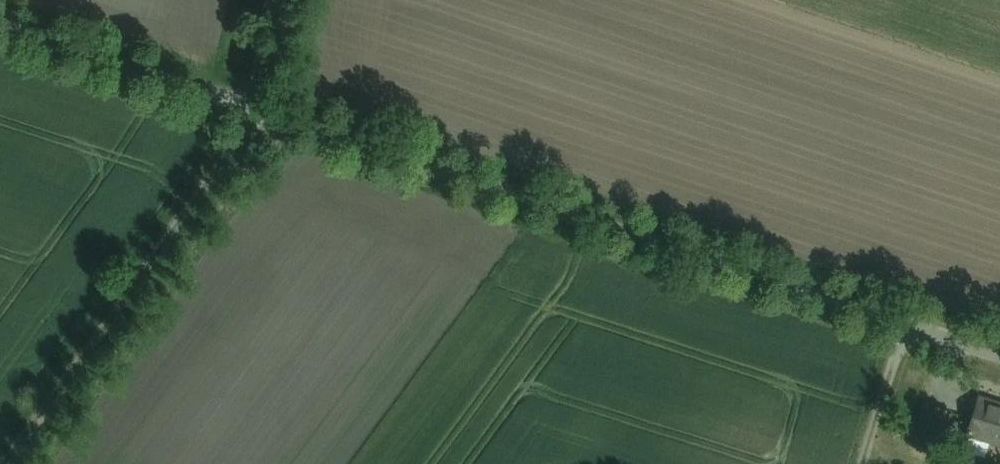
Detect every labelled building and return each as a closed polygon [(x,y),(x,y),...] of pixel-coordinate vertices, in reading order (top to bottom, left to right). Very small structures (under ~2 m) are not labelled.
[(977,398),(968,435),(999,442),(999,404),(977,398)]
